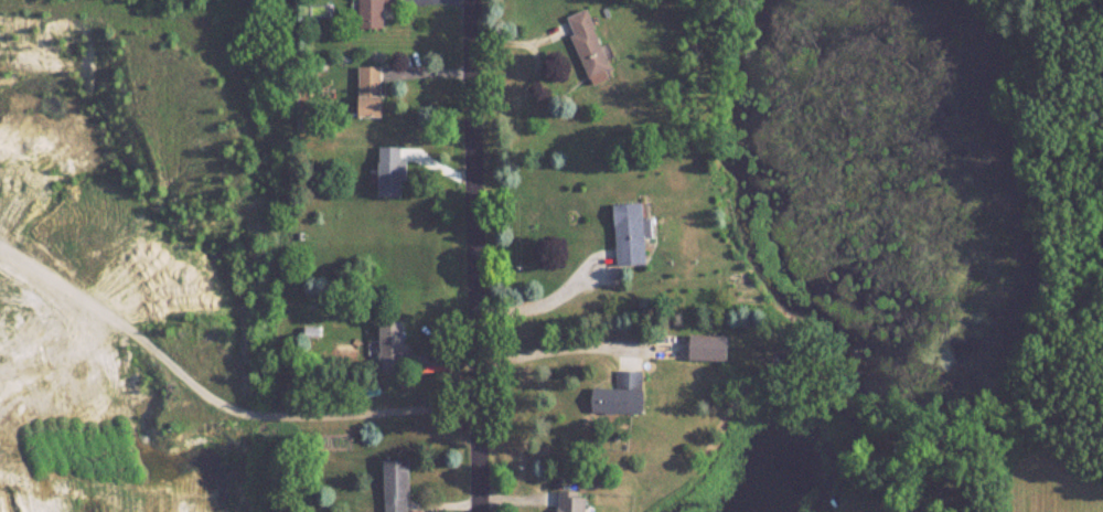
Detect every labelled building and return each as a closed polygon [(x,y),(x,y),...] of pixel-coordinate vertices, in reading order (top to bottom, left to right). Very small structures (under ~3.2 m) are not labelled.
[(388,29),(388,7),(402,7),(402,0),(363,0),(363,29),(388,29)] [(613,67),(590,9),(568,17),(595,85),(612,78),(609,69),(613,67)] [(365,66),(365,118),(388,118),(388,66),(365,66)] [(406,146),(379,146),(379,197),(406,197),(406,146)] [(647,264),(645,203),(614,204),(617,265),(647,264)] [(406,373),(405,322),(381,322),(381,373),(406,373)] [(648,416),(648,390),(643,390),(644,372),(617,372),(617,389),(595,389),(594,415),(648,416)] [(413,461),(387,461),(387,511),(413,511),(413,461)] [(589,492),(561,492),(561,511),(588,511),(589,492)]
